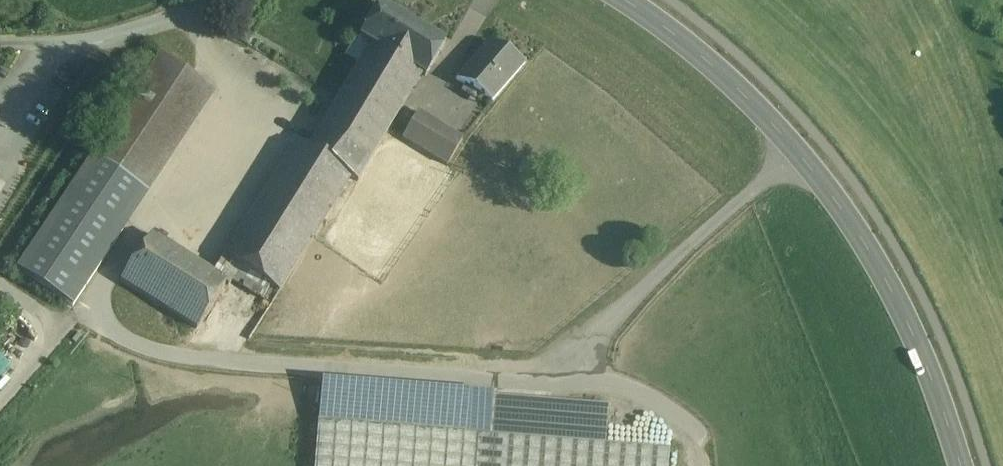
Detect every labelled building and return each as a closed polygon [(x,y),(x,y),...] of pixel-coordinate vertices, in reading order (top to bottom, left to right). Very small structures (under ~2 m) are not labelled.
[(370,45),(371,45),(421,75),(426,78),(445,45),(380,7),(361,39),(370,45)] [(524,66),(489,42),(456,81),(491,103),(524,66)] [(372,158),(421,75),(371,45),(370,45),(321,128),(372,158)] [(215,93),(159,56),(17,271),(73,308),(215,93)] [(463,140),(419,113),(403,139),(447,166),(463,140)] [(358,181),(372,158),(321,128),(308,150),(351,177),(358,181)] [(279,292),(351,177),(308,150),(296,142),(223,259),(279,292)] [(214,274),(152,236),(120,282),(197,330),(226,284),(214,274)] [(223,259),(214,274),(226,284),(229,286),(233,280),(272,304),(279,292),(223,259)] [(319,421),(494,435),(497,397),(322,383),(319,421)] [(319,421),(315,465),(670,465),(672,449),(607,444),(610,405),(497,397),(494,435),(319,421)]
